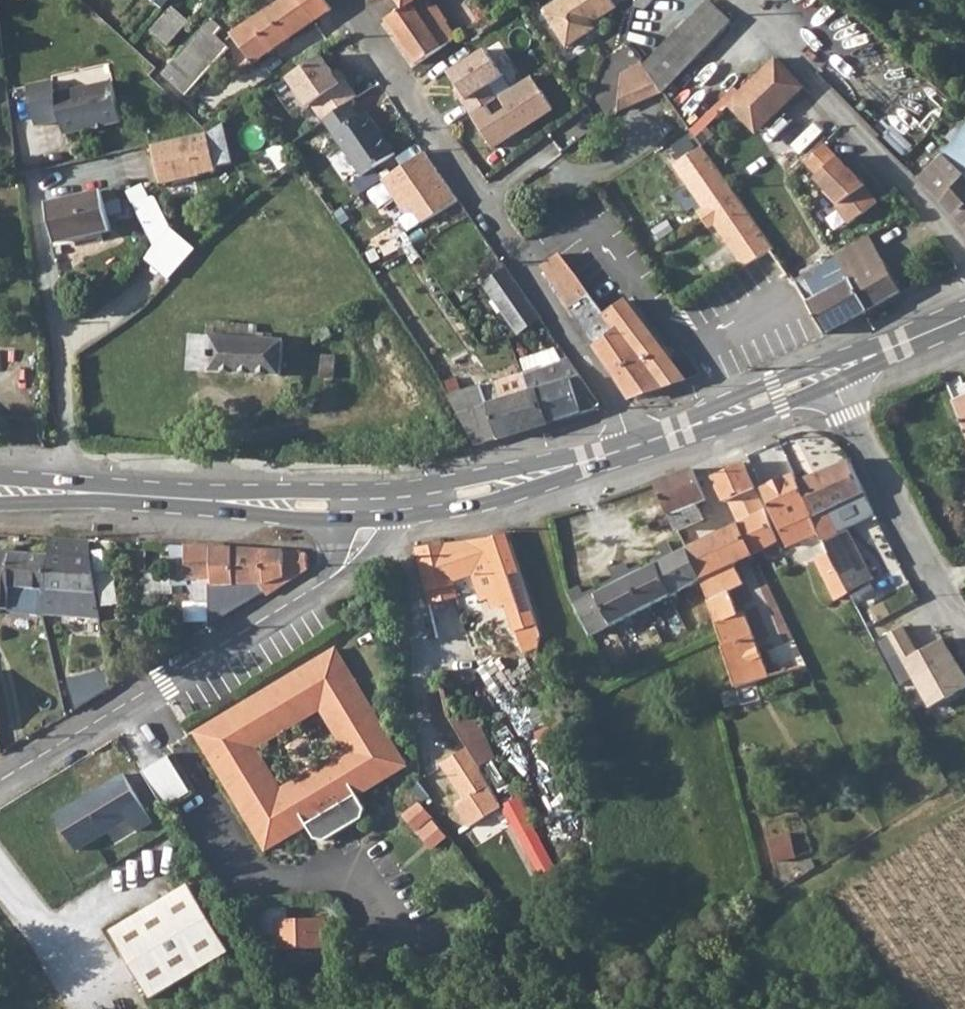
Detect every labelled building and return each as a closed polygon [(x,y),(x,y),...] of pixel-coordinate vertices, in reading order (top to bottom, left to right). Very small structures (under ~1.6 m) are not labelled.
[(286,16),(295,11),(317,43),(334,32),(313,0),(276,0),(286,16)] [(368,12),(384,1),(386,0),(360,0),(368,12)] [(410,15),(419,25),(425,21),(418,10),(421,9),(415,0),(386,0),(384,1),(398,22),(410,15)] [(538,16),(541,21),(540,22),(560,54),(582,40),(579,35),(585,31),(609,15),(599,0),(562,0),(538,16)] [(242,46),(229,59),(235,63),(252,83),(317,43),(295,11),(286,16),(242,46)] [(710,12),(635,72),(647,91),(650,95),(651,97),(728,33),(710,12)] [(398,22),(382,34),(414,78),(442,59),(419,25),(410,15),(398,22)] [(425,21),(419,25),(442,59),(450,53),(440,39),(442,36),(431,21),(427,24),(425,21)] [(162,23),(141,47),(156,59),(176,33),(162,23)] [(579,35),(582,40),(589,36),(585,31),(579,35)] [(235,63),(229,59),(203,37),(153,97),(185,122),(235,63)] [(479,53),(442,76),(452,91),(448,94),(463,119),(479,109),(490,102),(482,90),(497,80),(479,53)] [(799,93),(771,65),(737,101),(764,128),(799,93)] [(607,111),(650,95),(647,91),(635,72),(632,68),(608,89),(607,111)] [(322,72),(289,94),(307,123),(311,120),(318,132),(354,109),(337,86),(333,89),(322,72)] [(479,109),(463,119),(484,152),(545,113),(524,81),(491,101),(499,114),(487,122),(479,109)] [(106,98),(50,109),(57,149),(114,138),(106,98)] [(318,132),(321,136),(323,135),(349,119),(357,114),(354,109),(318,132)] [(349,119),(323,135),(359,192),(381,178),(393,171),(365,130),(359,134),(349,119)] [(909,182),(946,218),(950,223),(951,226),(954,231),(964,246),(964,192),(954,181),(964,169),(964,121),(920,170),(909,182)] [(206,151),(148,162),(155,201),(195,194),(194,192),(211,189),(210,185),(227,182),(218,142),(206,151)] [(826,159),(865,212),(890,190),(877,172),(871,165),(869,167),(844,142),(826,159)] [(726,272),(730,269),(740,263),(756,255),(699,169),(687,151),(658,170),(726,272)] [(421,154),(393,171),(381,178),(403,213),(410,209),(421,223),(456,203),(421,154)] [(48,218),(42,219),(46,256),(101,248),(97,211),(81,213),(48,218)] [(916,215),(874,232),(887,264),(929,248),(916,215)] [(800,274),(779,288),(787,299),(815,332),(822,327),(889,293),(866,252),(857,239),(823,258),(827,265),(803,279),(800,274)] [(756,255),(740,263),(757,287),(772,279),(756,255)] [(558,265),(539,278),(554,298),(557,302),(577,288),(575,286),(558,265)] [(481,302),(513,349),(533,334),(502,288),(481,302)] [(577,288),(557,302),(566,314),(585,339),(594,351),(634,406),(661,392),(607,325),(577,288)] [(627,310),(607,325),(661,392),(682,383),(664,358),(627,310)] [(176,342),(175,375),(271,380),(271,345),(176,342)] [(560,373),(512,383),(515,399),(529,398),(536,429),(560,427),(594,422),(587,408),(562,373),(560,373)] [(489,388),(450,397),(462,413),(466,442),(468,448),(506,437),(536,429),(529,398),(515,399),(495,403),(489,388)] [(949,401),(964,438),(964,394),(949,401)] [(845,456),(792,480),(816,531),(824,550),(846,592),(871,580),(844,526),(835,529),(825,508),(846,498),(861,490),(845,456)] [(739,462),(709,475),(720,499),(725,498),(727,502),(740,503),(754,496),(739,462)] [(690,468),(653,482),(675,529),(699,518),(693,504),(702,500),(690,468)] [(792,480),(789,472),(759,487),(786,544),(816,531),(792,480)] [(740,503),(727,502),(736,520),(760,508),(754,496),(740,503)] [(760,508),(736,520),(751,552),(774,540),(760,508)] [(716,530),(683,546),(698,577),(711,616),(732,684),(759,676),(765,673),(741,608),(735,609),(728,588),(740,583),(731,562),(751,552),(736,520),(716,530)] [(438,545),(416,549),(424,587),(450,582),(492,574),(510,636),(532,630),(507,547),(503,531),(493,535),(457,541),(438,545)] [(11,608),(12,588),(97,593),(92,559),(91,540),(51,538),(49,555),(0,552),(0,607),(11,608)] [(661,557),(653,561),(668,592),(698,577),(683,546),(672,552),(666,540),(656,545),(661,557)] [(268,594),(285,583),(309,568),(306,554),(212,548),(186,546),(184,578),(199,579),(199,585),(193,588),(193,598),(197,601),(208,623),(267,588),(268,594)] [(846,592),(824,550),(812,556),(832,599),(846,592)] [(578,584),(568,589),(589,632),(668,592),(653,561),(629,573),(622,561),(609,568),(615,581),(585,597),(578,584)] [(450,582),(424,587),(428,606),(453,601),(450,582)] [(12,588),(11,608),(42,610),(42,615),(101,619),(97,593),(12,588)] [(42,615),(37,679),(110,684),(101,619),(42,615)] [(922,650),(909,625),(878,640),(917,717),(964,692),(964,671),(948,637),(922,650)] [(364,828),(367,817),(362,808),(409,780),(333,651),(200,729),(276,859),(317,835),(322,843),(333,846),(364,828)] [(540,699),(527,706),(539,731),(553,724),(540,699)] [(459,747),(439,761),(454,784),(444,791),(455,806),(484,786),(459,747)] [(163,758),(137,774),(158,809),(184,793),(163,758)] [(147,823),(118,775),(50,817),(71,852),(125,820),(133,833),(147,823)] [(406,814),(435,849),(452,836),(423,801),(406,814)] [(786,831),(765,836),(771,860),(792,855),(786,831)] [(547,844),(530,852),(543,880),(560,873),(547,844)] [(809,857),(797,864),(802,871),(814,865),(809,857)] [(185,887),(105,934),(145,1002),(225,956),(185,887)] [(321,920),(269,924),(271,954),(323,950),(321,920)]
